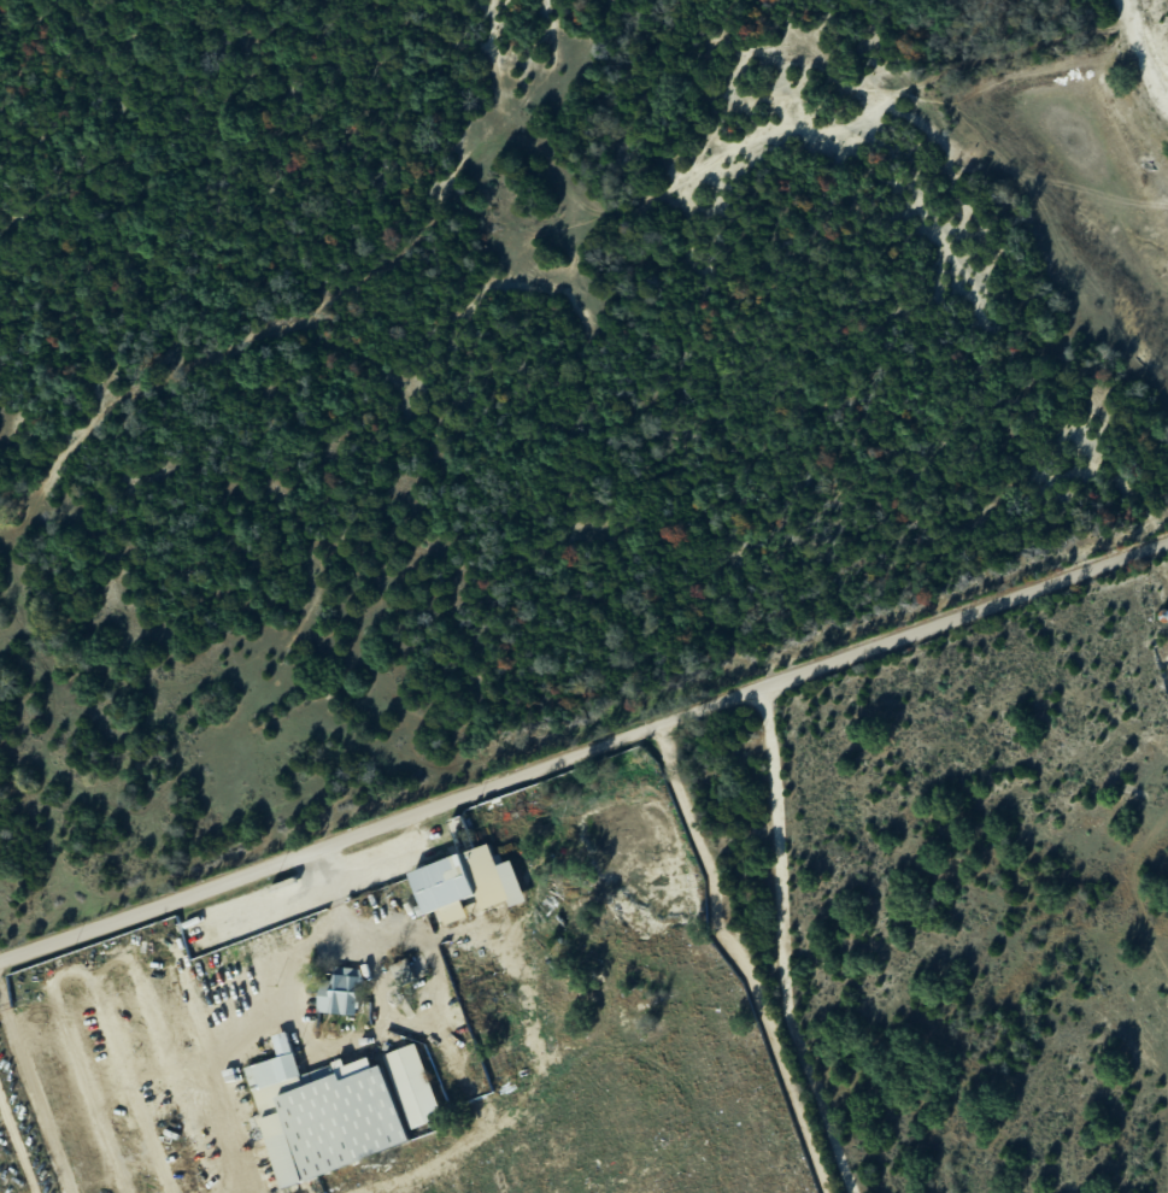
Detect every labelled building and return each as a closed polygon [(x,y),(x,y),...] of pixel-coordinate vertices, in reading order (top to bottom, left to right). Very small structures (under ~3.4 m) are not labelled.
[(409,870),(424,914),(440,909),(445,925),(468,917),(462,900),(476,895),(480,909),(507,901),(509,906),(525,902),(511,860),(495,865),(489,845),(409,870)] [(315,1012),(354,1016),(357,987),(360,988),(362,970),(333,967),(331,983),(319,982),(315,1012)] [(278,1184),(408,1147),(385,1064),(371,1068),(368,1057),(343,1064),(342,1061),(298,1074),(286,1031),(271,1036),(277,1058),(245,1067),(278,1184)] [(440,1119),(417,1044),(387,1052),(410,1128),(440,1119)]
